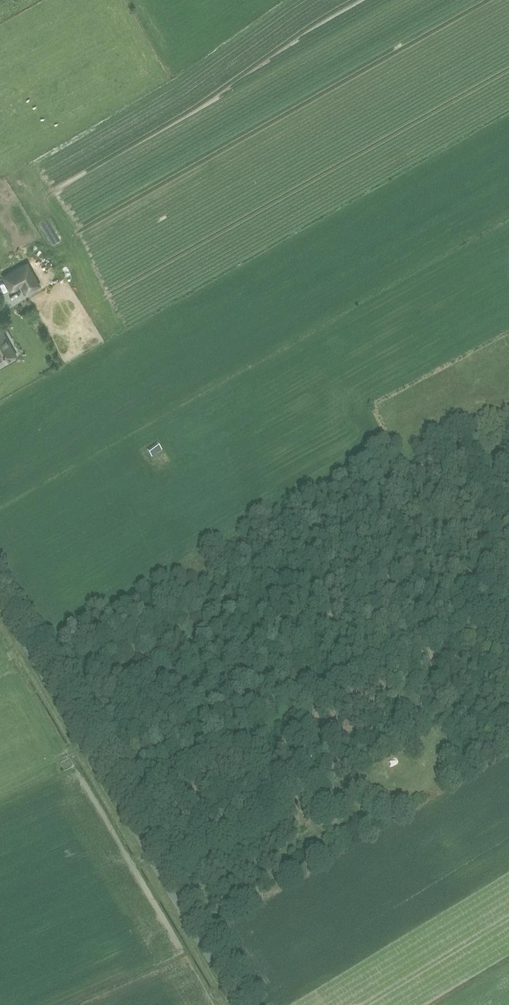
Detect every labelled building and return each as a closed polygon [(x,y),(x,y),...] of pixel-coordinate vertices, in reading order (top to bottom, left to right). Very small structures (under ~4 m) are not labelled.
[(3,276),(9,288),(10,290),(21,284),(25,293),(39,285),(27,263),(3,276)] [(11,358),(7,351),(11,348),(0,327),(0,364),(11,358)] [(152,457),(162,451),(156,444),(147,450),(152,457)]
